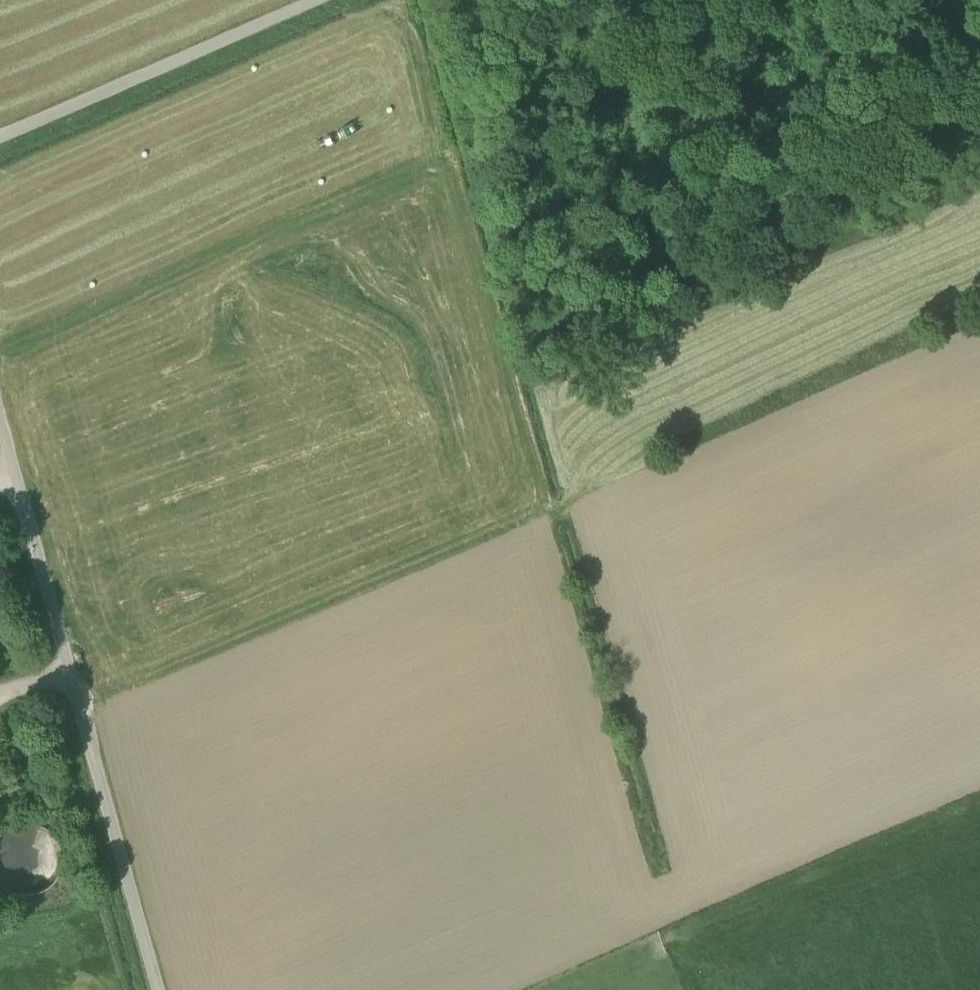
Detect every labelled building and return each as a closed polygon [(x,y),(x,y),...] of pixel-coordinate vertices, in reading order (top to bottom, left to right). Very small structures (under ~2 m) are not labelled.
[(36,895),(49,889),(59,878),(63,865),(62,850),(56,837),(45,828),(32,823),(17,824),(5,831),(0,836),(0,884),(8,891),(22,896),(36,895)]
